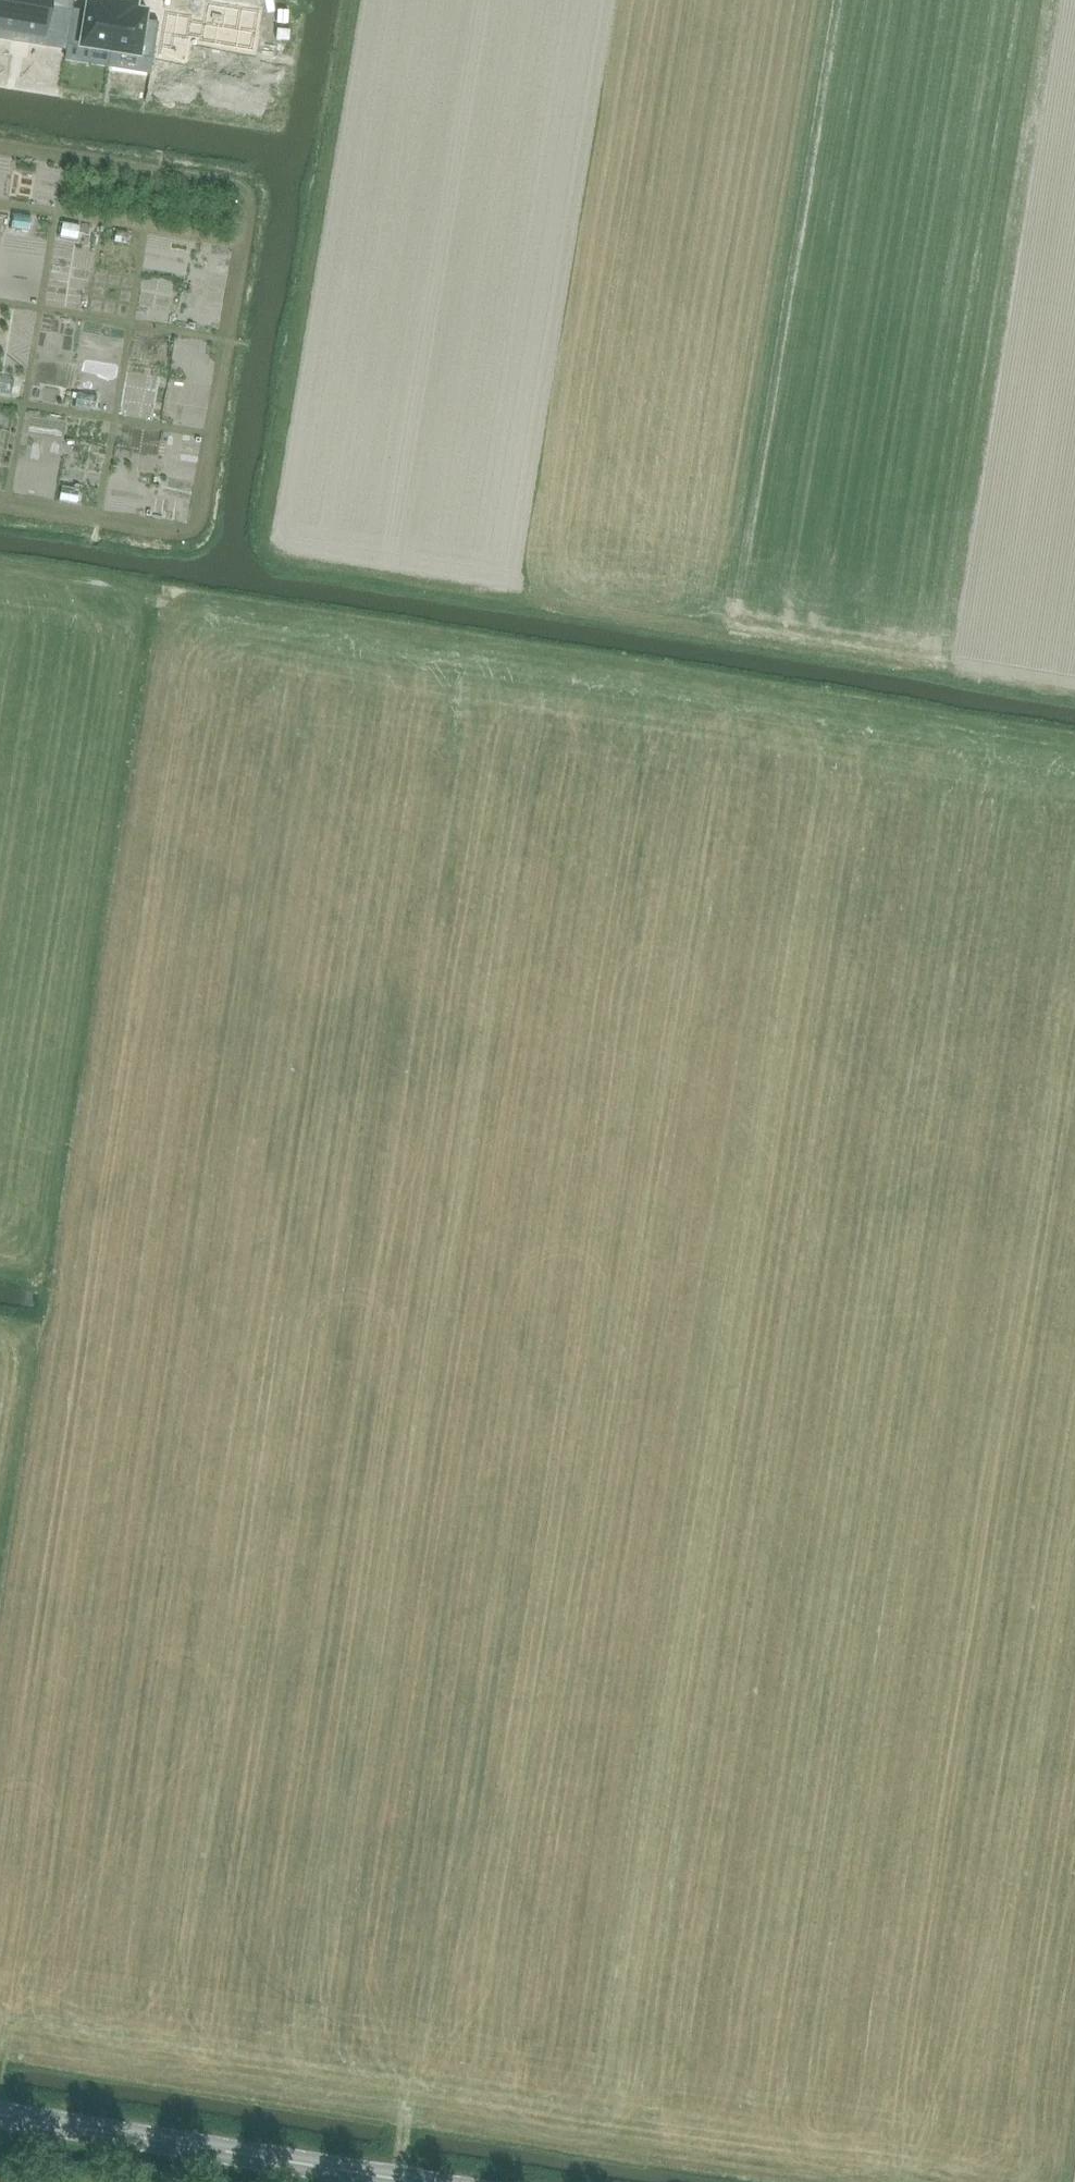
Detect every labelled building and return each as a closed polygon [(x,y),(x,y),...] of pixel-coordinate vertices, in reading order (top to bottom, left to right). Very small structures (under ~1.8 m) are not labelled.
[(66,49),(74,0),(73,0),(72,10),(49,7),(50,0),(0,0),(0,39),(66,49)] [(68,45),(110,52),(119,1),(115,0),(99,0),(99,3),(88,2),(86,11),(73,9),(68,45)] [(119,1),(110,52),(153,59),(159,23),(146,20),(148,11),(136,9),(137,4),(119,1)] [(165,15),(160,49),(172,51),(174,37),(188,39),(189,35),(202,37),(201,41),(252,50),(259,11),(207,3),(203,27),(190,25),(191,20),(165,15)] [(22,212),(39,215),(41,202),(24,199),(22,212)] [(213,407),(223,331),(185,326),(174,402),(213,407)] [(79,388),(84,352),(51,347),(48,370),(60,372),(58,384),(79,388)] [(207,440),(207,422),(173,421),(172,438),(207,440)] [(70,489),(89,490),(90,478),(71,476),(70,489)]
